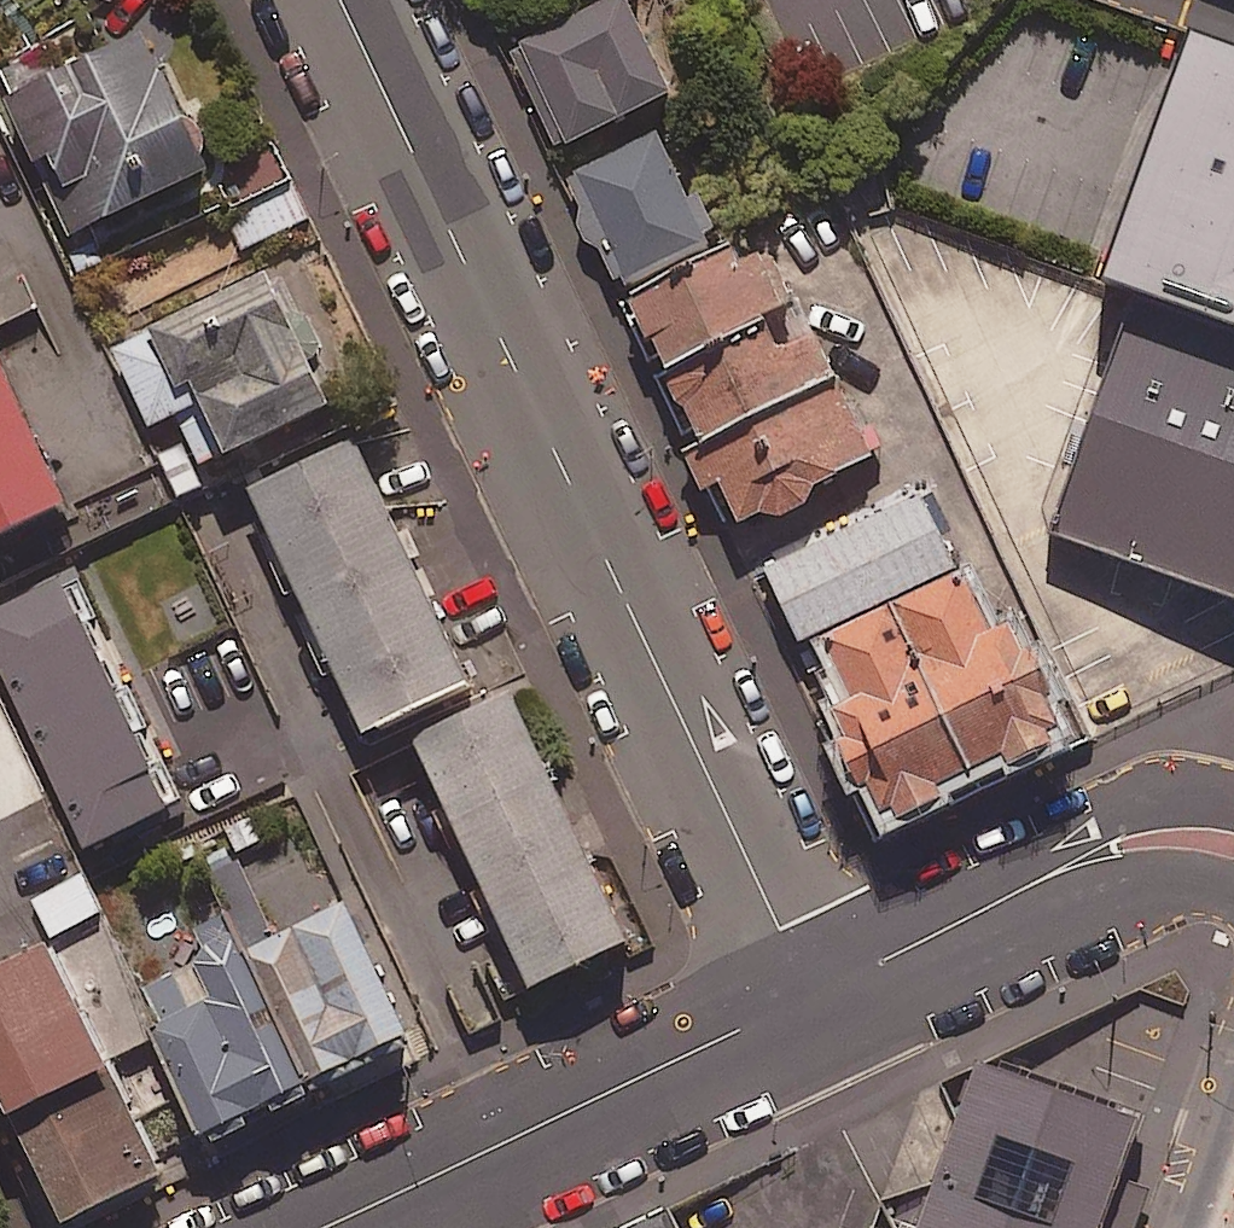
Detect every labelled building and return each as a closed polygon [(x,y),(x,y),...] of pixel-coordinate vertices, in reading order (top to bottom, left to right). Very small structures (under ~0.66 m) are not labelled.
[(626,0),(612,0),(515,46),(563,147),(671,95),(626,0)] [(1105,6),(1031,212),(1233,284),(1233,52),(1105,6)] [(151,26),(109,46),(97,22),(0,69),(0,108),(15,139),(27,133),(76,234),(218,166),(151,26)] [(709,246),(657,136),(577,173),(629,284),(709,246)] [(774,328),(799,317),(771,254),(744,266),(736,248),(619,300),(655,381),(774,328)] [(361,392),(300,261),(118,346),(155,425),(181,412),(206,464),(361,392)] [(1163,290),(1083,514),(1233,568),(1233,315),(1163,290)] [(784,350),(774,328),(655,381),(687,453),(841,384),(819,335),(784,350)] [(0,346),(0,534),(72,501),(0,346)] [(810,495),(877,465),(841,384),(687,453),(723,534),(758,518),(775,522),(791,517),(810,495)] [(256,488),(275,527),(261,534),(326,670),(340,663),(373,732),(477,682),(360,438),(256,488)] [(828,636),(957,574),(920,497),(768,571),(805,648),(828,636)] [(828,636),(861,705),(825,722),(879,834),(949,800),(944,788),(1003,759),(1008,770),(1058,746),(1013,654),(1000,661),(957,574),(828,636)] [(70,576),(0,609),(0,647),(93,846),(178,806),(70,576)] [(638,938),(517,691),(419,738),(540,986),(638,938)] [(106,911),(89,874),(39,898),(56,934),(106,911)] [(353,903),(254,950),(322,1092),(421,1044),(353,903)] [(0,971),(0,1073),(19,1112),(112,1067),(53,945),(0,971)] [(322,1092),(254,950),(251,945),(143,997),(213,1144),(322,1092)] [(1167,1095),(1017,1043),(952,1227),(1120,1227),(1167,1095)] [(168,1175),(123,1084),(25,1131),(69,1223),(168,1175)] [(644,1227),(707,1227),(696,1204),(644,1227)]
